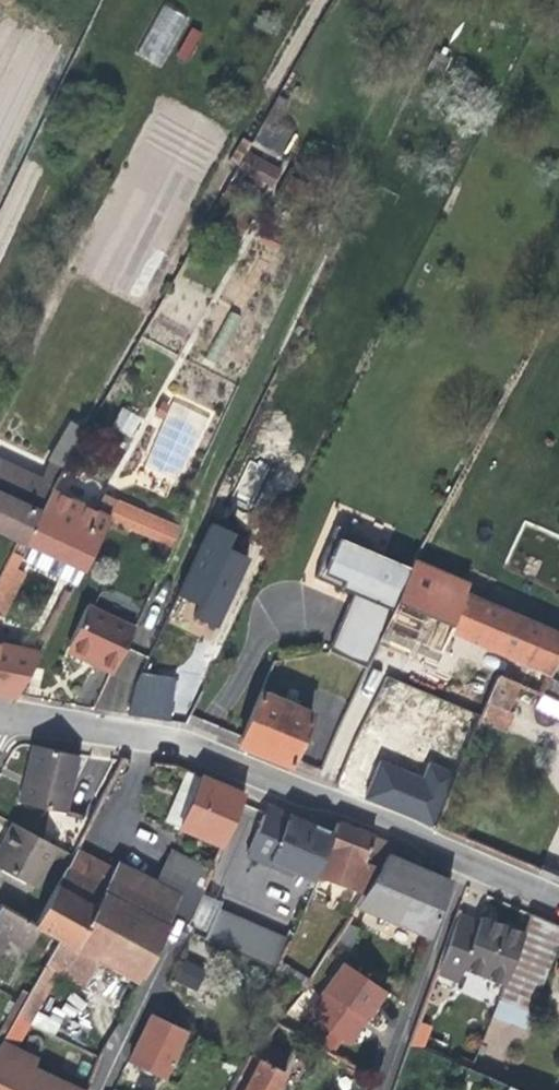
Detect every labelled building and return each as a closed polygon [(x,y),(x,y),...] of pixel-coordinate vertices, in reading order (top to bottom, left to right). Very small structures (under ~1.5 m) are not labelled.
[(161,5),(138,57),(164,68),(187,16),(161,5)] [(265,117),(276,123),(287,104),(276,98),(265,117)] [(247,150),(238,166),(270,183),(279,168),(247,150)] [(236,210),(233,215),(247,223),(250,217),(236,210)] [(233,215),(225,230),(239,237),(247,223),(233,215)] [(258,242),(277,251),(284,237),(265,228),(258,242)] [(74,423),(52,461),(64,467),(86,429),(74,423)] [(5,495),(17,468),(0,460),(0,493),(5,495)] [(53,485),(63,469),(48,462),(40,479),(53,485)] [(53,485),(40,479),(17,468),(5,495),(0,493),(0,532),(16,540),(23,543),(50,491),(53,485)] [(21,572),(12,568),(17,558),(23,561),(30,546),(82,570),(107,519),(108,518),(95,512),(50,491),(23,543),(16,540),(0,572),(0,612),(21,572)] [(111,511),(117,500),(103,493),(95,512),(108,518),(111,511)] [(179,526),(117,500),(111,511),(175,539),(179,526)] [(172,547),(175,539),(111,511),(108,518),(107,519),(172,547)] [(383,627),(385,628),(409,572),(411,566),(368,548),(372,538),(338,524),(316,575),(364,595),(359,606),(349,601),(329,649),(367,665),(383,627)] [(246,558),(203,538),(177,595),(190,602),(199,605),(193,617),(214,627),(246,558)] [(82,570),(30,546),(23,561),(74,585),(82,570)] [(410,572),(461,594),(468,578),(417,556),(410,572)] [(440,651),(445,640),(449,631),(461,636),(549,674),(558,654),(558,635),(483,603),(461,594),(410,572),(409,572),(385,628),(437,650),(440,651)] [(351,597),(349,601),(359,606),(364,595),(316,575),(315,578),(352,594),(351,597)] [(94,665),(111,673),(133,628),(86,605),(66,646),(96,661),(94,665)] [(431,666),(437,650),(385,628),(379,643),(431,666)] [(35,651),(37,643),(19,639),(18,648),(35,651)] [(39,652),(35,651),(18,648),(0,644),(0,694),(15,697),(39,652)] [(82,659),(94,665),(96,661),(66,646),(64,650),(82,659)] [(127,714),(168,720),(174,679),(140,673),(135,684),(127,714)] [(507,711),(518,684),(497,675),(486,702),(507,711)] [(260,692),(238,745),(289,767),(312,713),(260,692)] [(558,718),(558,700),(540,694),(535,711),(558,718)] [(507,711),(486,702),(478,720),(504,731),(512,713),(507,711)] [(78,755),(33,745),(25,781),(20,801),(65,812),(78,755)] [(435,827),(457,774),(431,764),(424,779),(423,783),(417,780),(418,777),(381,762),(366,798),(435,827)] [(183,827),(204,777),(187,769),(166,820),(183,827)] [(204,777),(183,827),(221,843),(243,794),(220,783),(204,777)] [(246,856),(268,865),(284,823),(285,812),(275,807),(264,812),(246,856)] [(295,828),(284,823),(268,865),(286,873),(291,871),(313,880),(334,833),(307,821),(303,831),(295,828)] [(34,888),(56,847),(12,823),(0,845),(0,869),(34,888)] [(334,833),(318,874),(365,892),(390,853),(395,845),(367,834),(338,823),(334,833)] [(95,905),(102,891),(114,868),(77,849),(57,886),(95,905)] [(173,851),(158,881),(184,894),(175,912),(186,918),(211,871),(173,851)] [(365,892),(355,907),(429,938),(451,880),(420,866),(390,853),(365,892)] [(158,881),(118,860),(114,868),(154,889),(158,881)] [(168,924),(175,912),(184,894),(158,881),(154,889),(114,868),(102,891),(168,924)] [(55,885),(35,925),(39,927),(56,936),(74,945),(95,905),(57,886),(55,885)] [(102,891),(95,905),(74,945),(100,959),(140,979),(168,924),(102,891)] [(39,927),(35,925),(0,907),(0,938),(2,934),(28,947),(39,927)] [(289,940),(217,908),(204,938),(275,970),(289,940)] [(504,983),(524,931),(501,923),(499,928),(478,920),(456,911),(434,971),(457,980),(462,966),(504,983)] [(558,938),(558,925),(531,914),(524,931),(504,983),(498,999),(513,1005),(506,1021),(524,1028),(558,938)] [(499,928),(501,923),(494,920),(480,915),(478,920),(499,928)] [(85,987),(100,959),(74,945),(56,936),(14,1018),(29,1025),(56,973),(85,987)] [(170,977),(195,990),(205,970),(180,957),(170,977)] [(385,991),(343,962),(306,1016),(345,1042),(362,1017),(366,1019),(385,991)] [(513,1005),(498,999),(470,1070),(503,1084),(524,1028),(506,1021),(513,1005)] [(129,1059),(163,1075),(184,1031),(150,1015),(129,1059)] [(359,1029),(366,1019),(362,1017),(345,1042),(349,1045),(359,1029)] [(14,1018),(3,1039),(18,1047),(29,1025),(14,1018)] [(408,1044),(422,1050),(431,1027),(416,1021),(408,1044)] [(3,1039),(0,1046),(0,1076),(21,1086),(31,1067),(37,1056),(18,1047),(3,1039)] [(251,1055),(283,1071),(290,1058),(261,1043),(251,1055)] [(283,1071),(251,1055),(248,1054),(230,1089),(274,1089),(283,1071)] [(31,1067),(21,1086),(0,1076),(0,1089),(77,1089),(31,1067)]
